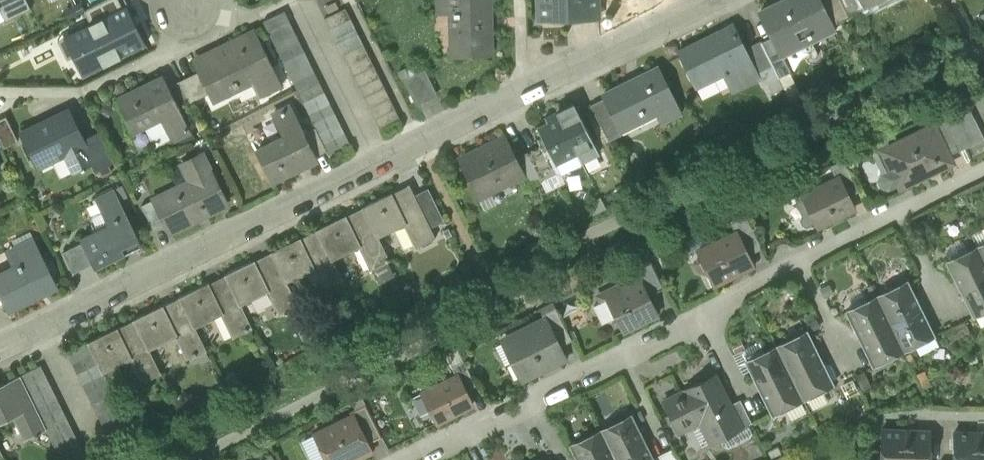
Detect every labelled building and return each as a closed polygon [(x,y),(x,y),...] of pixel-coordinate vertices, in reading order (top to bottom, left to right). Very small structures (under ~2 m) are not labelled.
[(6,21),(32,9),(27,0),(0,0),(0,9),(6,21)] [(90,23),(123,7),(120,0),(106,0),(84,11),(90,23)] [(452,57),(490,55),(489,12),(491,12),(491,0),(439,0),(439,14),(458,13),(458,28),(451,28),(452,57)] [(539,20),(571,19),(571,13),(583,12),(582,0),(538,0),(539,20)] [(583,15),(598,15),(597,0),(582,0),(583,12),(583,15)] [(780,51),(832,26),(832,25),(819,0),(784,0),(760,12),(772,37),(780,51)] [(850,17),(842,0),(819,0),(832,25),(850,17)] [(850,17),(866,9),(865,6),(864,6),(862,0),(842,0),(850,17)] [(90,23),(69,34),(78,53),(73,56),(74,57),(83,76),(103,66),(122,57),(121,57),(147,44),(127,5),(123,7),(90,23)] [(325,18),(335,39),(356,29),(345,8),(325,18)] [(264,21),(269,32),(290,21),(285,11),(264,21)] [(295,31),(290,21),(269,32),(274,42),(295,31)] [(723,72),(733,92),(758,79),(759,79),(745,49),(733,25),(679,51),(696,86),(723,72)] [(209,93),(213,100),(241,87),(236,77),(250,70),(261,94),(281,84),(255,31),(238,39),(239,40),(194,62),(199,71),(209,93)] [(350,143),(295,31),(274,42),(297,90),(316,127),(326,148),(327,151),(329,154),(350,143)] [(337,44),(379,129),(400,119),(358,33),(337,44)] [(68,59),(74,57),(73,56),(78,53),(69,34),(58,39),(68,59)] [(772,37),(762,42),(779,78),(791,72),(788,67),(787,67),(780,51),(772,37)] [(761,87),(779,78),(762,42),(761,41),(745,49),(759,79),(758,79),(761,87)] [(604,99),(620,131),(645,119),(641,110),(655,103),(664,122),(683,113),(659,66),(624,83),(625,85),(603,96),(604,99)] [(405,80),(416,103),(437,93),(426,69),(405,80)] [(199,71),(180,81),(189,100),(190,103),(209,93),(199,71)] [(159,115),(171,139),(190,130),(178,106),(169,86),(165,79),(148,88),(146,84),(117,99),(132,129),(159,115)] [(178,106),(189,100),(180,81),(169,86),(178,106)] [(591,105),(607,137),(620,131),(604,99),(591,105)] [(575,102),(558,110),(561,117),(577,109),(575,102)] [(257,152),(272,182),(301,168),(299,164),(317,156),(316,153),(305,132),(292,106),(273,115),(284,138),(257,152)] [(943,119),(949,129),(974,117),(969,106),(943,119)] [(551,155),(555,164),(568,158),(565,152),(592,139),(577,109),(561,117),(558,110),(545,117),(548,122),(537,128),(542,137),(551,155)] [(0,120),(0,140),(4,148),(19,141),(6,116),(0,120)] [(944,148),(955,142),(954,140),(949,129),(943,119),(942,116),(931,122),(933,126),(934,126),(944,148)] [(65,152),(74,172),(94,162),(95,162),(84,140),(72,117),(51,127),(49,121),(22,134),(37,166),(65,152)] [(949,129),(954,140),(979,128),(974,117),(949,129)] [(890,186),(890,187),(899,183),(901,186),(951,162),(944,148),(934,126),(933,126),(887,148),(884,140),(870,147),(884,174),(884,175),(882,180),(884,185),(890,187),(890,186)] [(316,153),(326,148),(316,127),(305,132),(316,153)] [(979,128),(954,140),(955,142),(959,151),(983,139),(983,138),(979,128)] [(94,162),(98,169),(114,161),(100,132),(84,140),(95,162),(94,162)] [(459,159),(478,197),(519,177),(525,174),(516,157),(506,136),(459,159)] [(537,139),(540,145),(542,144),(548,157),(551,155),(542,137),(537,139)] [(583,161),(598,154),(599,153),(592,139),(565,152),(568,158),(555,164),(560,172),(560,173),(561,172),(583,162),(583,161)] [(540,145),(527,152),(541,181),(556,173),(548,157),(542,144),(540,145)] [(524,189),(541,181),(527,152),(516,157),(525,174),(519,177),(524,189)] [(166,223),(171,232),(227,204),(202,154),(183,163),(194,187),(181,194),(177,187),(154,198),(166,223)] [(838,177),(848,196),(858,191),(859,191),(846,164),(834,170),(837,177),(838,177)] [(541,181),(546,192),(566,182),(561,172),(560,173),(560,172),(556,173),(541,181)] [(803,194),(819,226),(854,209),(848,196),(838,177),(837,177),(803,194)] [(409,184),(392,193),(396,200),(413,191),(409,184)] [(142,244),(139,239),(115,188),(95,198),(108,225),(81,238),(83,242),(93,263),(96,268),(126,253),(123,247),(129,244),(132,249),(142,244)] [(415,195),(430,227),(444,220),(428,188),(415,195)] [(363,207),(366,214),(378,237),(405,224),(416,247),(436,238),(430,227),(415,195),(413,191),(396,200),(392,193),(363,207)] [(142,204),(155,229),(166,223),(154,198),(142,204)] [(389,261),(378,237),(366,214),(349,222),(346,215),(317,229),(321,237),(332,260),(359,246),(370,270),(372,269),(387,262),(389,261)] [(737,231),(748,255),(762,248),(746,215),(731,223),(736,232),(737,231)] [(709,271),(715,284),(753,265),(748,255),(737,231),(736,232),(709,245),(712,250),(701,256),(698,257),(696,263),(700,271),(706,273),(709,271)] [(343,283),(332,260),(321,237),(303,245),(300,238),(271,252),(274,259),(286,282),(313,269),(324,292),(343,283)] [(8,312),(40,297),(38,294),(57,285),(34,239),(12,250),(19,264),(0,273),(0,295),(5,305),(8,312)] [(63,252),(73,273),(93,263),(83,242),(63,252)] [(973,315),(983,310),(983,243),(947,261),(973,315)] [(698,250),(701,256),(712,250),(709,245),(698,250)] [(632,264),(634,269),(652,260),(649,255),(632,264)] [(298,306),(286,282),(274,259),(257,267),(254,260),(225,274),(229,281),(240,305),(267,291),(279,315),(298,306)] [(641,280),(649,295),(665,287),(652,260),(634,269),(640,281),(641,280)] [(379,273),(382,280),(393,274),(387,262),(372,269),(375,275),(379,273)] [(606,297),(607,299),(616,317),(623,330),(658,313),(649,295),(641,280),(640,281),(618,292),(606,297)] [(873,365),(915,344),(933,335),(934,334),(907,280),(846,310),(873,365)] [(252,328),(240,305),(229,281),(211,289),(208,283),(180,297),(183,304),(194,327),(221,314),(233,337),(252,328)] [(597,294),(601,302),(607,299),(606,297),(618,292),(615,286),(597,294)] [(604,323),(616,317),(607,299),(601,302),(595,305),(604,323)] [(206,350),(194,327),(183,304),(166,312),(163,305),(134,319),(137,326),(149,349),(176,336),(187,360),(206,350)] [(546,319),(559,346),(561,345),(572,339),(556,307),(542,314),(545,319),(546,319)] [(509,342),(526,376),(565,357),(560,347),(559,346),(546,319),(545,319),(535,325),(537,329),(509,342)] [(160,373),(149,349),(137,326),(121,334),(117,328),(88,342),(89,343),(103,372),(110,387),(125,380),(117,365),(130,359),(141,382),(160,373)] [(751,371),(772,414),(785,408),(803,399),(833,384),(807,330),(769,349),(746,360),(751,371)] [(938,344),(933,335),(915,344),(919,353),(938,344)] [(746,360),(769,349),(765,339),(734,354),(744,374),(751,371),(746,360)] [(67,353),(113,446),(134,435),(110,387),(103,372),(89,343),(67,353)] [(12,366),(16,374),(35,365),(32,357),(12,366)] [(457,375),(465,390),(476,385),(464,361),(452,367),(456,376),(457,375)] [(62,459),(84,459),(86,459),(41,366),(20,376),(23,382),(46,429),(62,459)] [(712,439),(713,441),(720,438),(741,427),(729,404),(714,373),(712,374),(716,381),(703,387),(700,381),(685,388),(686,390),(663,401),(678,431),(694,423),(701,420),(706,417),(716,437),(712,439)] [(712,374),(700,381),(703,387),(716,381),(712,374)] [(436,420),(437,422),(473,405),(465,390),(457,375),(456,376),(422,392),(432,411),(433,410),(438,419),(436,420)] [(16,415),(27,438),(46,429),(23,382),(6,391),(3,384),(0,385),(0,422),(16,415)] [(729,404),(741,427),(748,424),(752,422),(740,399),(729,404)] [(803,399),(785,408),(792,422),(810,413),(803,399)] [(353,415),(368,444),(382,436),(366,404),(350,412),(352,415),(353,415)] [(653,458),(632,414),(571,445),(578,459),(654,459),(653,458)] [(371,451),(368,444),(353,415),(352,415),(315,434),(327,457),(326,459),(354,459),(371,451)] [(706,417),(701,420),(711,442),(713,441),(712,439),(716,437),(706,417)] [(704,446),(711,442),(701,420),(694,423),(704,446)] [(750,437),(752,431),(748,424),(741,427),(720,438),(723,446),(730,447),(750,437)] [(906,430),(882,430),(881,459),(905,459),(906,430)] [(906,430),(905,459),(929,459),(930,431),(906,430)] [(978,433),(954,432),(953,459),(977,459),(978,433)] [(673,448),(653,458),(654,459),(679,459),(673,448)]
